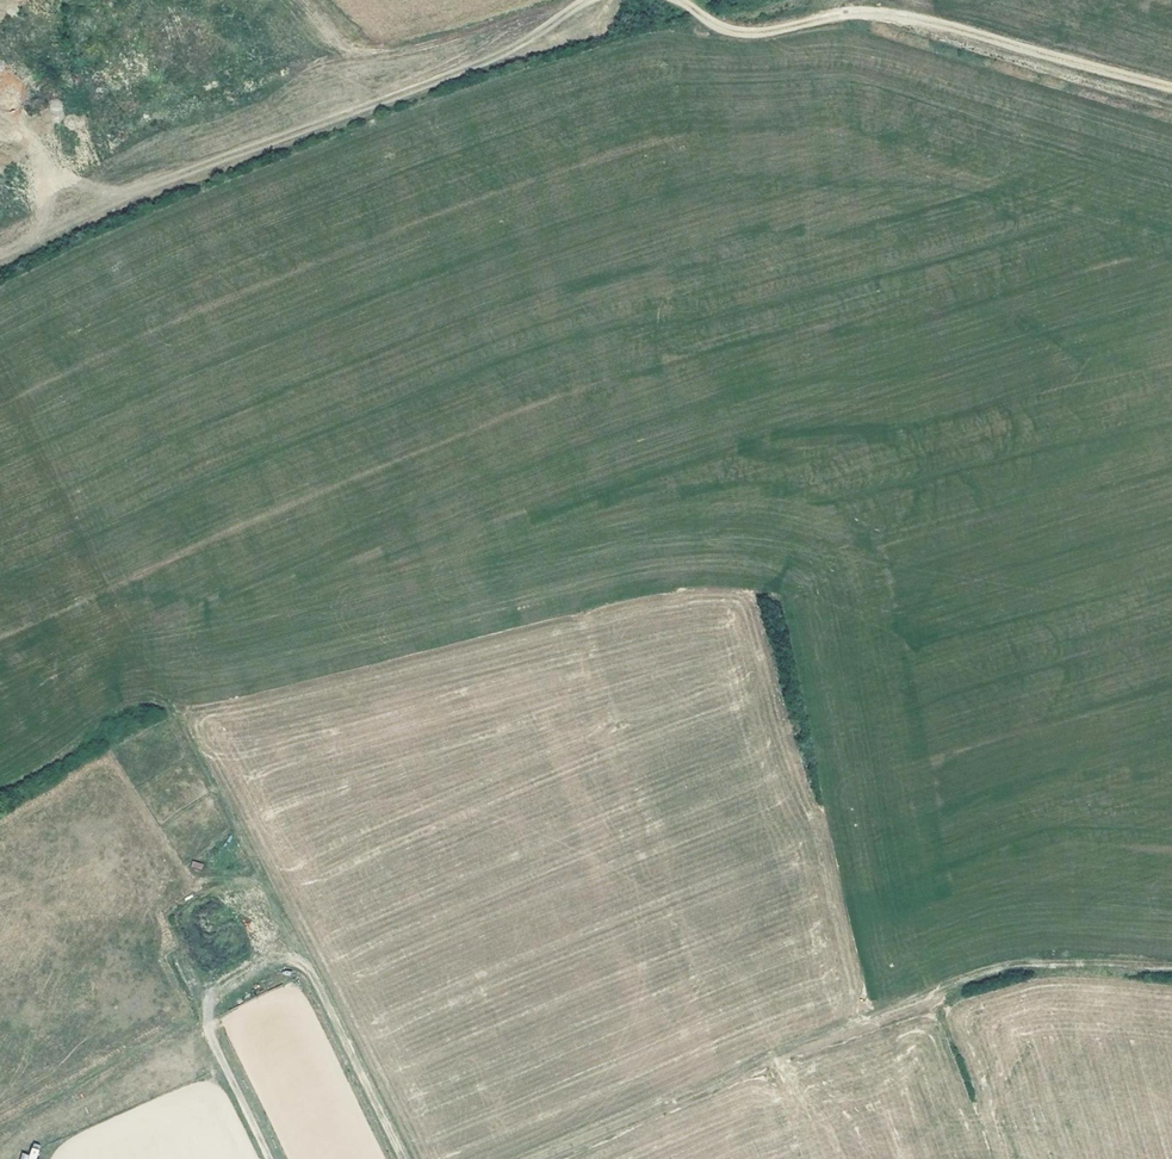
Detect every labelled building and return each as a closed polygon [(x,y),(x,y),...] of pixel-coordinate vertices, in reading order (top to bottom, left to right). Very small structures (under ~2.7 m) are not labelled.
[(22,1153),(20,1158),(36,1158),(41,1147),(33,1144),(29,1155),(22,1153)]
